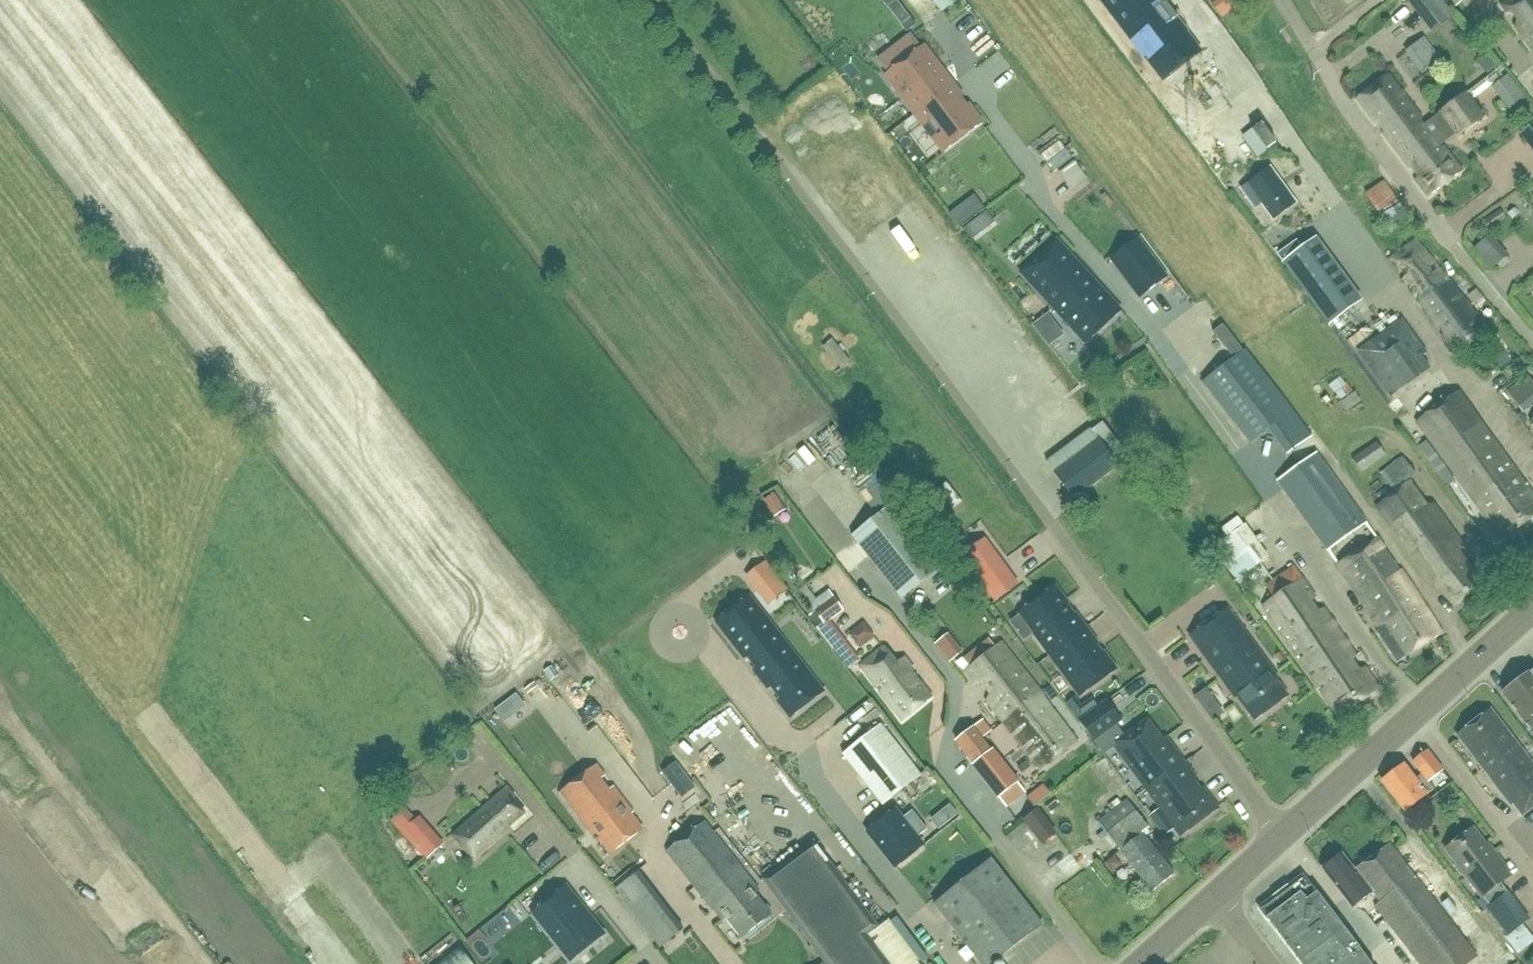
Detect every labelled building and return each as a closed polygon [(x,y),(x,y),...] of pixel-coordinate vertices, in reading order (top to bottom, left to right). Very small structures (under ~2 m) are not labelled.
[(1145,57),(1147,56),(1164,79),(1200,52),(1175,19),(1178,17),(1165,0),(1164,0),(1163,1),(1163,0),(1103,0),(1145,57)] [(1443,0),(1407,0),(1431,34),(1455,16),(1443,0)] [(1511,1),(1511,0),(1509,0),(1501,6),(1507,13),(1511,11),(1518,20),(1515,27),(1520,34),(1525,29),(1530,36),(1525,40),(1532,51),(1532,0),(1513,0),(1511,1)] [(915,114),(953,85),(924,47),(920,50),(910,37),(880,60),(889,73),(886,76),(915,114)] [(828,80),(820,86),(829,100),(838,94),(828,80)] [(1394,80),(1361,102),(1381,132),(1388,129),(1395,139),(1390,145),(1392,148),(1420,126),(1418,123),(1413,126),(1406,115),(1414,110),(1394,80)] [(1470,92),(1480,105),(1494,95),(1484,82),(1470,92)] [(953,85),(915,114),(944,152),(982,123),(968,105),(965,107),(959,99),(962,97),(953,85)] [(1420,126),(1392,148),(1403,161),(1402,163),(1408,171),(1411,169),(1416,177),(1412,183),(1426,203),(1460,177),(1441,153),(1438,151),(1436,149),(1455,135),(1458,138),(1485,117),(1466,92),(1438,114),(1421,127),(1420,126)] [(1295,203),(1270,168),(1241,189),(1254,207),(1261,203),(1273,219),(1295,203)] [(1400,205),(1399,205),(1383,182),(1364,195),(1379,218),(1380,218),(1390,234),(1410,222),(1400,205)] [(959,227),(967,221),(959,210),(951,216),(959,227)] [(1490,230),(1506,219),(1500,210),(1483,221),(1490,230)] [(978,236),(970,226),(964,231),(971,240),(978,236)] [(1277,231),(1266,239),(1275,250),(1286,241),(1277,231)] [(1318,236),(1286,260),(1331,321),(1353,305),(1362,298),(1318,236)] [(1167,278),(1137,239),(1116,255),(1146,294),(1167,278)] [(1487,329),(1415,239),(1388,260),(1394,269),(1396,267),(1400,272),(1403,277),(1401,280),(1434,325),(1437,323),(1445,334),(1443,336),(1455,353),(1487,329)] [(1053,308),(1086,278),(1082,274),(1082,268),(1056,240),(1021,273),(1053,308)] [(1086,278),(1053,308),(1086,344),(1121,311),(1094,281),(1092,284),(1086,278)] [(1391,396),(1430,367),(1422,356),(1426,353),(1402,319),(1358,351),(1391,396)] [(1268,428),(1288,453),(1312,436),(1244,349),(1243,350),(1244,351),(1216,372),(1215,372),(1202,382),(1249,442),(1268,428)] [(1355,392),(1354,392),(1340,376),(1328,385),(1341,401),(1340,402),(1346,412),(1361,401),(1355,392)] [(1526,411),(1532,405),(1532,379),(1513,395),(1526,411)] [(1418,422),(1502,538),(1532,516),(1532,495),(1459,392),(1418,422)] [(1129,458),(1102,423),(1091,431),(1090,429),(1046,462),(1054,472),(1074,499),(1129,458)] [(1361,472),(1385,455),(1377,442),(1351,459),(1361,472)] [(1426,442),(1418,447),(1447,486),(1454,481),(1426,442)] [(1397,662),(1442,632),(1408,580),(1328,470),(1316,453),(1298,467),(1278,481),(1287,495),(1340,568),(1379,629),(1377,631),(1397,662)] [(1427,506),(1409,480),(1416,474),(1402,457),(1379,473),(1393,493),(1377,506),(1435,588),(1440,585),(1455,606),(1483,585),(1480,581),(1482,580),(1485,577),(1475,563),(1469,567),(1458,551),(1463,545),(1432,504),(1427,506)] [(951,513),(960,507),(948,487),(939,493),(951,513)] [(772,523),(785,514),(773,498),(761,506),(772,523)] [(901,599),(940,568),(890,506),(852,536),(901,599)] [(1247,528),(1212,547),(1233,585),(1268,565),(1247,528)] [(988,592),(1011,576),(985,541),(963,558),(988,592)] [(776,577),(765,563),(750,575),(761,589),(776,577)] [(1320,609),(1313,599),(1316,597),(1294,567),(1282,575),(1266,586),(1274,598),(1263,606),(1324,693),(1323,694),(1338,717),(1378,689),(1364,668),(1360,669),(1353,659),(1356,656),(1323,608),(1320,609)] [(1055,587),(1020,613),(1020,615),(1034,633),(1050,655),(1085,628),(1075,615),(1072,617),(1065,606),(1068,604),(1055,587)] [(829,592),(809,606),(823,625),(842,610),(829,592)] [(750,656),(758,666),(754,670),(768,688),(774,686),(783,696),(779,702),(791,717),(823,692),(749,598),(728,614),(738,626),(727,635),(745,658),(750,656)] [(1287,696),(1275,680),(1278,678),(1227,608),(1189,636),(1224,684),(1229,681),(1238,694),(1237,695),(1255,720),(1287,696)] [(833,624),(821,630),(843,673),(856,666),(833,624)] [(863,625),(844,638),(855,654),(874,640),(863,625)] [(1085,628),(1050,655),(1080,696),(1116,670),(1103,653),(1101,655),(1094,646),(1097,644),(1085,628)] [(962,652),(949,634),(935,644),(947,662),(962,652)] [(1002,721),(1040,693),(1001,644),(996,648),(989,639),(963,659),(970,668),(964,673),(974,685),(980,683),(989,694),(986,700),(1002,721)] [(896,663),(883,647),(860,664),(903,720),(932,697),(920,681),(917,682),(911,674),(914,670),(904,658),(896,663)] [(1532,670),(1531,669),(1502,693),(1532,733),(1532,669),(1532,670)] [(573,684),(561,694),(570,705),(582,695),(573,684)] [(1040,693),(1002,721),(1041,770),(1076,743),(1049,708),(1041,694),(1040,693)] [(1079,719),(1087,713),(1075,697),(1067,703),(1079,719)] [(1108,701),(1081,721),(1106,754),(1115,747),(1127,739),(1116,725),(1122,720),(1108,701)] [(1532,807),(1532,765),(1491,710),(1457,735),(1510,805),(1513,803),(1522,815),(1532,807)] [(1147,790),(1184,763),(1168,741),(1164,743),(1149,723),(1127,739),(1115,747),(1142,783),(1147,790)] [(884,805),(921,775),(881,724),(843,754),(884,805)] [(956,742),(973,765),(993,751),(982,738),(974,727),(956,742)] [(1017,779),(993,751),(973,765),(995,795),(996,794),(1008,808),(1027,794),(1016,779),(1017,779)] [(1434,788),(1429,781),(1442,770),(1427,751),(1413,762),(1423,776),(1415,782),(1403,765),(1382,781),(1405,811),(1426,795),(1434,788)] [(785,759),(775,766),(786,781),(796,774),(785,759)] [(661,773),(682,799),(696,787),(675,762),(661,773)] [(1147,790),(1145,791),(1143,792),(1151,803),(1154,800),(1160,809),(1174,828),(1180,836),(1218,808),(1184,763),(1147,790)] [(609,790),(601,779),(605,776),(596,764),(558,793),(595,840),(599,838),(611,854),(643,829),(631,814),(633,812),(613,786),(609,790)] [(806,803),(815,796),(802,780),(794,787),(806,803)] [(399,784),(374,803),(385,817),(410,798),(399,784)] [(475,860),(510,828),(509,827),(525,814),(513,798),(515,796),(506,787),(452,835),(475,860)] [(1152,892),(1174,874),(1142,834),(1149,828),(1127,800),(1097,822),(1152,892)] [(951,806),(932,821),(939,830),(958,815),(951,806)] [(405,809),(391,821),(425,859),(444,843),(421,816),(416,821),(405,809)] [(1042,845),(1057,834),(1038,809),(1023,820),(1042,845)] [(1164,835),(1174,828),(1160,809),(1150,816),(1164,835)] [(923,846),(917,838),(928,829),(914,811),(903,820),(895,810),(868,831),(896,867),(923,846)] [(771,914),(755,894),(759,890),(704,822),(666,853),(712,911),(717,907),(741,938),(771,914)] [(1492,853),(1473,828),(1446,849),(1482,897),(1483,897),(1500,883),(1511,875),(1494,852),(1492,853)] [(763,880),(827,963),(889,963),(867,935),(878,927),(814,842),(763,880)] [(1390,844),(1354,871),(1359,878),(1357,880),(1369,895),(1372,893),(1379,903),(1375,906),(1419,963),(1467,963),(1477,957),(1390,844)] [(1354,871),(1342,855),(1323,870),(1352,908),(1369,895),(1357,880),(1359,878),(1354,871)] [(1042,924),(991,860),(934,905),(981,963),(992,963),(1042,924)] [(659,947),(684,928),(639,870),(614,889),(659,947)] [(1346,929),(1303,875),(1260,907),(1302,963),(1370,963),(1378,956),(1359,931),(1352,937),(1346,929)] [(590,920),(585,914),(586,913),(569,890),(536,916),(573,963),(606,938),(591,919),(590,920)] [(1490,907),(1487,909),(1508,936),(1529,920),(1508,892),(1508,893),(1490,907)] [(460,919),(476,934),(493,916),(476,901),(460,919)] [(503,938),(494,926),(469,945),(484,963),(486,963),(502,952),(495,943),(503,938)] [(1524,930),(1505,939),(1513,957),(1532,949),(1524,930)] [(1491,955),(1475,963),(1496,963),(1491,955)]
